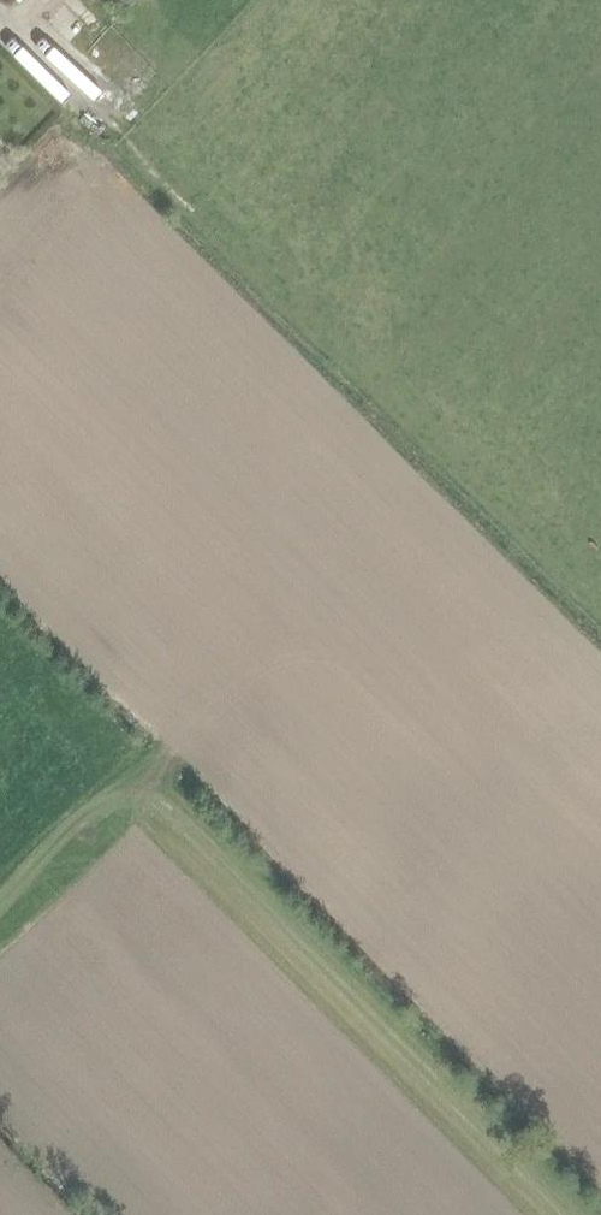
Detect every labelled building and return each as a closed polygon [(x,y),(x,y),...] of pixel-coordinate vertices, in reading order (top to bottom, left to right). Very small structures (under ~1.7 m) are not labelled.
[(124,11),(135,0),(112,0),(124,11)]
